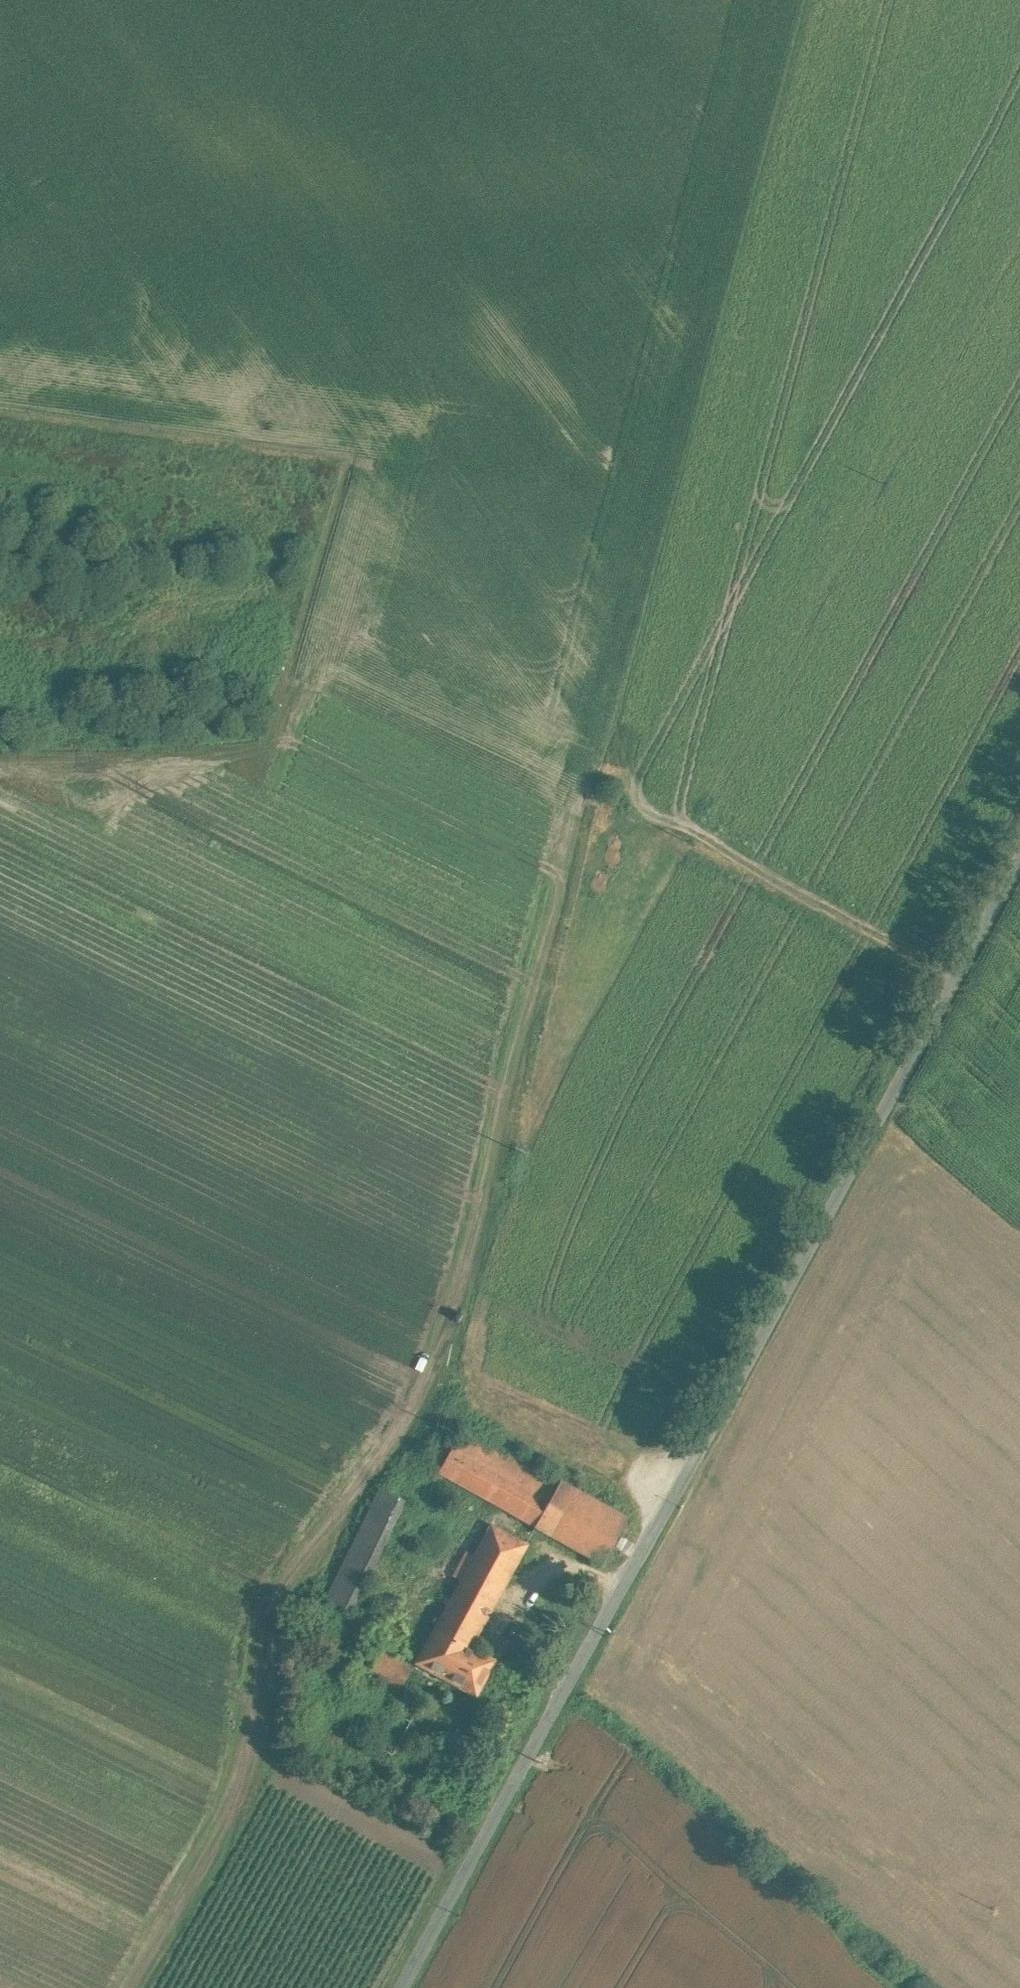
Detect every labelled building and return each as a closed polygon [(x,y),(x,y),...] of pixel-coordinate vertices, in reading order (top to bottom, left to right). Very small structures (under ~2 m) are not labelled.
[(561,1480),(464,1427),(438,1473),(535,1527),(561,1480)] [(628,1518),(561,1480),(535,1527),(602,1564),(628,1518)] [(406,1499),(380,1487),(327,1598),(353,1610),(406,1499)] [(492,1526),(452,1599),(446,1596),(443,1602),(449,1605),(436,1629),(463,1644),(471,1628),(478,1631),(525,1544),(492,1526)] [(463,1644),(436,1629),(418,1662),(476,1694),(494,1661),(463,1644)] [(418,1673),(382,1653),(372,1670),(409,1691),(418,1673)]
